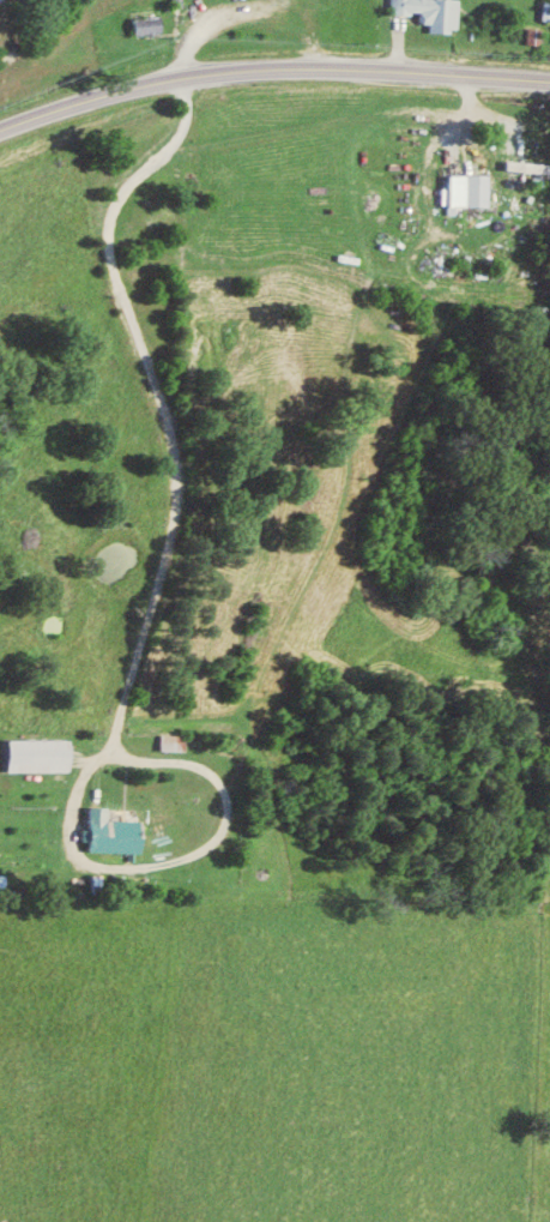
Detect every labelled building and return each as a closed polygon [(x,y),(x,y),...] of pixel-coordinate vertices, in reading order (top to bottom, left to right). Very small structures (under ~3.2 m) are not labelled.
[(397,13),(425,14),(425,23),(436,23),(436,31),(464,31),(465,0),(397,0),(397,13)] [(168,31),(166,15),(139,18),(141,34),(168,31)] [(494,206),(494,174),(455,174),(454,205),(494,206)] [(193,751),(193,735),(169,734),(168,750),(193,751)] [(13,771),(75,772),(75,740),(13,739),(13,771)] [(148,853),(149,820),(114,820),(115,807),(97,807),(96,852),(148,853)]
